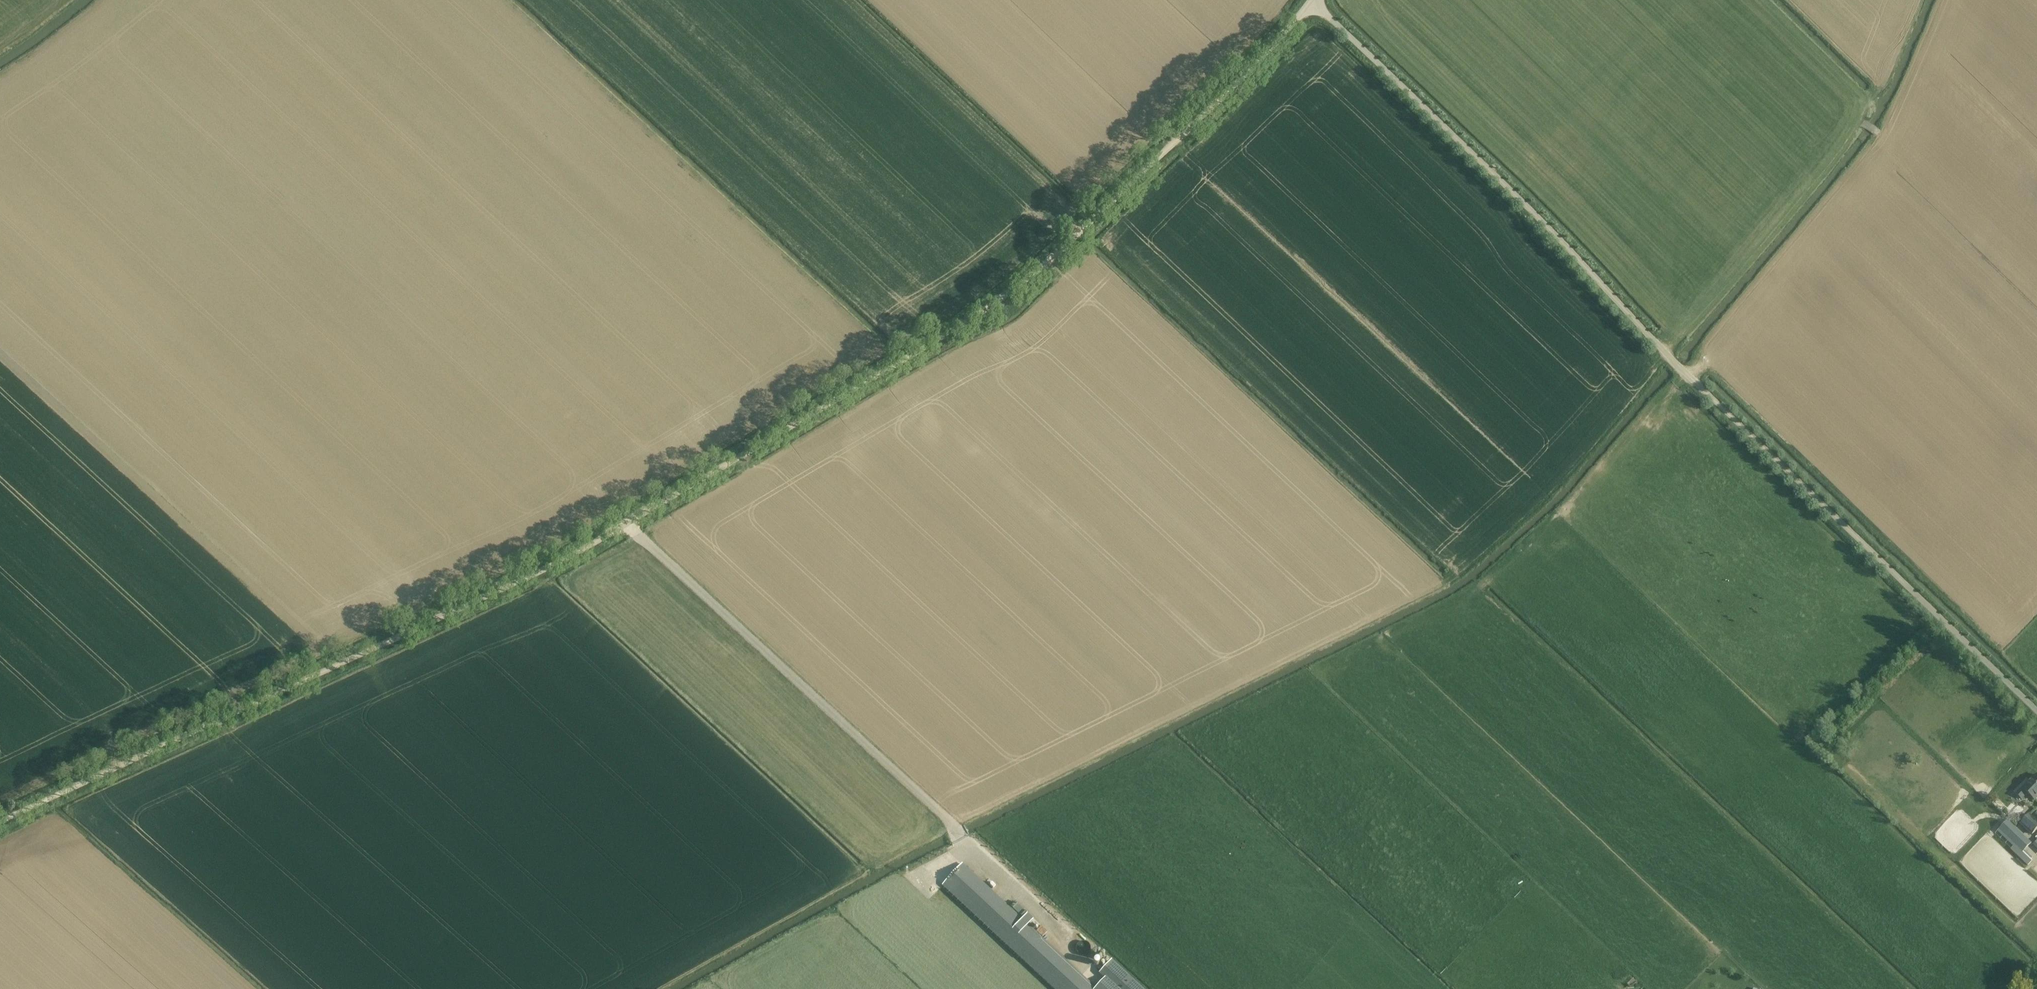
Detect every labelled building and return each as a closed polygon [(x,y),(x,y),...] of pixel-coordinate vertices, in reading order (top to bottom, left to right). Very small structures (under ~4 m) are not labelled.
[(2027,785),(2026,784),(2016,795),(2021,800),(2027,794),(2034,801),(2036,798),(2036,775),(2027,785)] [(2029,814),(2020,824),(2032,836),(2036,830),(2036,821),(2029,814)] [(2000,830),(2023,852),(2031,844),(2008,822),(2000,830)] [(1111,960),(1099,972),(1105,978),(1096,988),(962,864),(943,885),(1055,988),(1142,988),(1111,960)]
